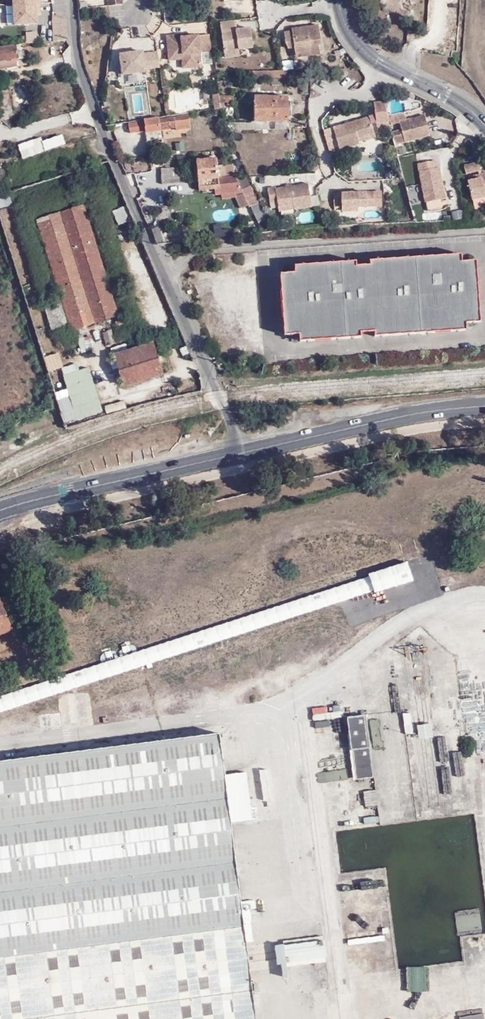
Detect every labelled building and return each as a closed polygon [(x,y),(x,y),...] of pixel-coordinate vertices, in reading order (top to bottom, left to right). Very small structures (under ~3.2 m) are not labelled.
[(13,0),(6,0),(7,22),(14,22),(13,3),(13,0)] [(40,2),(13,3),(14,22),(14,23),(37,22),(37,14),(36,10),(40,10),(40,2)] [(67,39),(67,16),(52,16),(52,39),(67,39)] [(235,28),(234,18),(217,21),(222,58),(237,57),(237,50),(251,48),(248,26),(235,28)] [(320,46),(317,24),(287,28),(287,31),(282,31),(283,50),(292,49),(293,57),(318,54),(317,46),(320,46)] [(26,41),(37,41),(37,30),(26,30),(26,41)] [(210,52),(208,34),(189,36),(189,33),(166,35),(169,60),(181,59),(182,68),(202,66),(200,53),(210,52)] [(20,43),(0,46),(0,60),(16,58),(16,54),(21,53),(20,43)] [(159,66),(157,52),(143,54),(142,51),(120,54),(123,74),(145,71),(145,68),(159,66)] [(214,89),(208,90),(210,104),(216,104),(214,89)] [(284,93),(251,94),(251,119),(284,119),(284,93)] [(385,112),(383,100),(370,103),(373,122),(387,120),(385,112)] [(387,120),(392,143),(429,134),(423,112),(403,116),(402,110),(393,112),(392,111),(385,112),(387,120)] [(373,137),(366,115),(330,126),(336,151),(358,145),(357,141),(373,137)] [(183,127),(182,116),(130,121),(131,134),(145,133),(145,139),(161,138),(161,129),(183,127)] [(35,143),(19,148),(23,158),(38,153),(35,143)] [(196,176),(216,176),(216,174),(215,164),(215,157),(206,157),(206,154),(199,154),(200,158),(194,158),(196,176)] [(437,198),(443,197),(437,165),(434,165),(433,158),(413,162),(421,201),(422,201),(437,198)] [(465,174),(472,173),(480,171),(478,162),(463,166),(465,174)] [(223,164),(215,164),(216,174),(224,173),(223,164)] [(162,182),(174,182),(174,167),(162,167),(162,182)] [(472,173),(473,179),(480,177),(480,174),(481,174),(480,171),(472,173)] [(473,179),(467,181),(471,201),(472,200),(474,209),(484,206),(484,173),(481,174),(480,174),(480,177),(473,179)] [(216,176),(196,176),(196,188),(212,187),(212,192),(238,190),(231,174),(216,176)] [(310,207),(306,182),(272,187),(272,185),(264,186),(266,204),(275,203),(276,212),(310,207)] [(256,203),(249,186),(241,190),(248,207),(250,206),(256,203)] [(382,205),(382,189),(373,189),(373,205),(382,205)] [(331,207),(372,206),(371,190),(331,190),(331,207)] [(439,205),(437,198),(422,201),(424,208),(439,205)] [(256,203),(250,206),(254,215),(263,216),(258,202),(256,203)] [(86,203),(37,216),(68,330),(117,317),(86,203)] [(295,272),(280,274),(284,335),(299,335),(299,342),(361,338),(361,333),(368,332),(374,332),(374,337),(466,331),(466,323),(481,323),(476,261),(462,261),(461,254),(369,260),(370,265),(363,265),(356,265),(356,261),(294,265),(295,272)] [(76,328),(77,350),(94,349),(93,336),(83,337),(82,328),(76,328)] [(115,350),(124,384),(164,374),(156,340),(115,350)] [(44,355),(48,370),(63,366),(59,351),(44,355)] [(102,412),(90,365),(78,368),(77,362),(62,366),(67,387),(57,390),(65,422),(102,412)] [(125,399),(105,404),(106,412),(127,406),(125,399)] [(0,599),(0,635),(13,630),(15,633),(27,628),(12,594),(0,599)] [(58,692),(59,708),(69,708),(69,722),(77,722),(77,691),(58,692)] [(466,700),(470,734),(484,732),(484,698),(466,700)] [(42,725),(61,724),(60,711),(41,712),(42,725)] [(410,713),(403,714),(405,735),(413,734),(410,713)] [(366,715),(347,717),(354,780),(373,777),(366,715)] [(417,723),(418,737),(433,736),(432,722),(417,723)] [(436,728),(439,752),(449,751),(445,726),(436,728)] [(0,761),(0,1018),(256,1018),(222,734),(0,761)] [(325,937),(285,941),(288,967),(328,962),(325,937)] [(438,963),(437,943),(413,945),(414,965),(438,963)]
